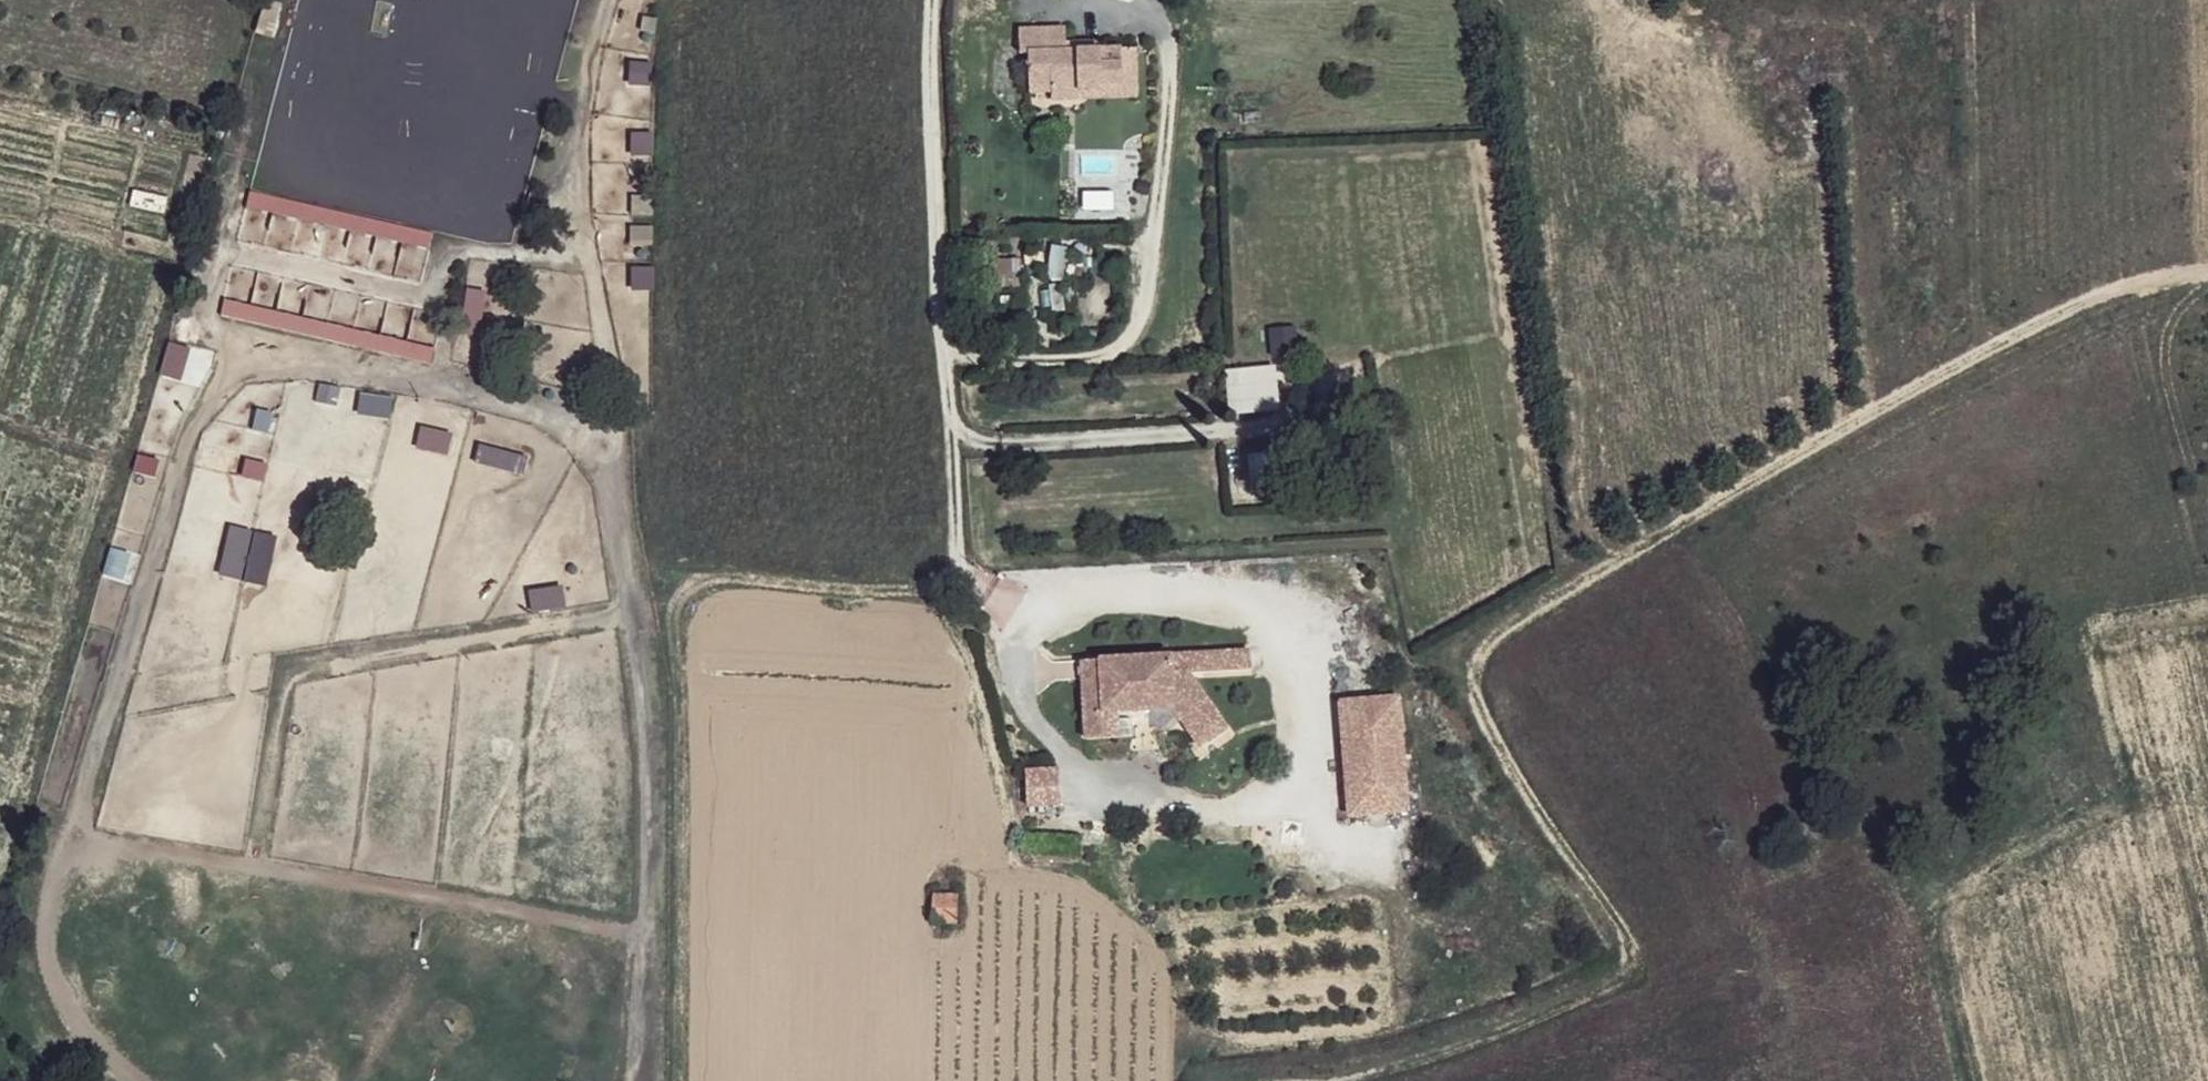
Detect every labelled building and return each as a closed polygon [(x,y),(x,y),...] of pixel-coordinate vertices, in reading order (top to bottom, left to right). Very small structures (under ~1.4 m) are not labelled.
[(1118,86),(1117,50),(1065,53),(1064,30),(1019,32),(1019,55),(1027,56),(1029,94),(1048,94),(1049,101),(1077,100),(1078,94),(1099,92),(1098,87),(1118,86)] [(1133,50),(1117,50),(1118,86),(1098,87),(1099,92),(1078,94),(1077,100),(1135,98),(1133,50)] [(427,245),(430,228),(249,195),(246,212),(427,245)] [(479,330),(487,293),(468,288),(459,326),(479,330)] [(435,349),(226,299),(221,318),(431,368),(435,349)] [(1261,388),(1260,378),(1231,379),(1233,410),(1257,409),(1256,388),(1261,388)] [(523,473),(527,455),(495,449),(492,467),(523,473)] [(241,581),(254,532),(233,527),(220,575),(241,581)] [(1251,650),(1079,659),(1083,743),(1119,741),(1118,717),(1183,714),(1185,750),(1217,748),(1213,676),(1253,674),(1251,650)] [(1402,696),(1336,700),(1344,818),(1410,814),(1402,696)] [(1023,770),(1027,809),(1062,805),(1059,767),(1023,770)] [(930,895),(929,921),(954,922),(955,895),(930,895)]
